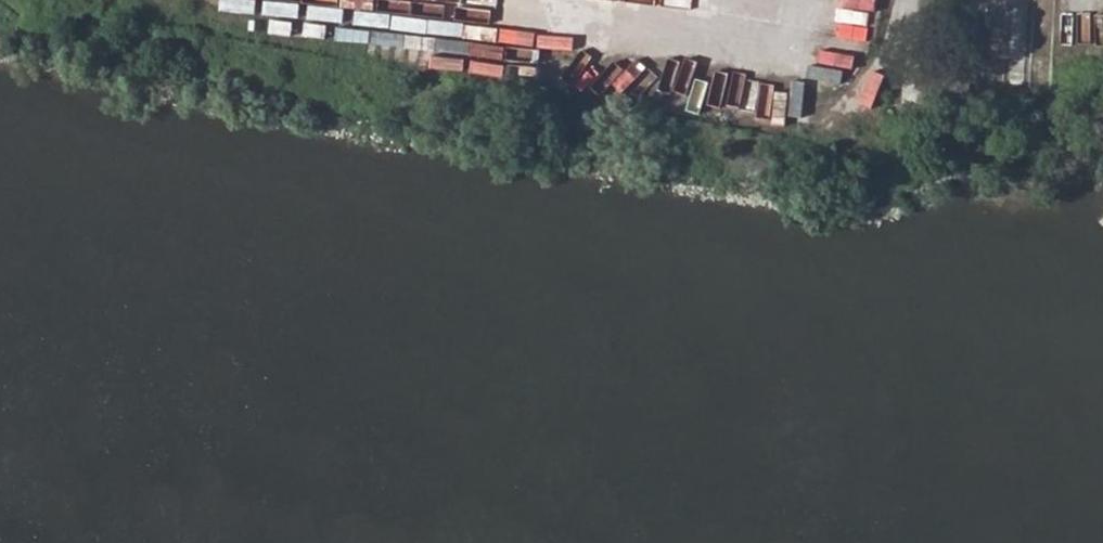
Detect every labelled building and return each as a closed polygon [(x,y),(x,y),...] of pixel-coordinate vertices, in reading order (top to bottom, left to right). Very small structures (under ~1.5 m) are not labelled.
[(1055,84),(1061,0),(1028,0),(1028,4),(979,0),(974,80),(1017,83),(1017,81),(1055,84)]
